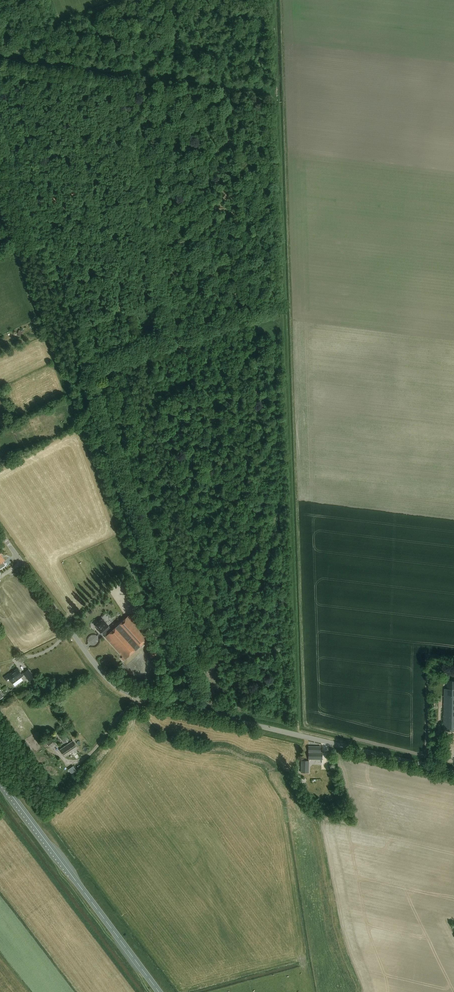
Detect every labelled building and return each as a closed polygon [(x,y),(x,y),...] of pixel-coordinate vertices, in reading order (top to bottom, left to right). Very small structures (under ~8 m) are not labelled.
[(123,661),(149,637),(129,614),(111,629),(102,618),(95,625),(99,629),(98,630),(100,633),(101,632),(105,636),(104,637),(122,657),(121,658),(123,661)] [(9,674),(4,678),(6,681),(9,679),(13,684),(23,676),(17,668),(9,674)] [(34,677),(28,669),(23,674),(29,682),(34,677)] [(448,680),(448,689),(445,689),(444,731),(453,731),(453,681),(448,680)] [(46,743),(50,748),(55,744),(51,740),(46,743)] [(72,752),(74,754),(77,752),(76,749),(78,748),(73,741),(60,750),(65,757),(72,752)] [(308,746),(308,752),(308,760),(322,760),(322,752),(320,752),(321,747),(308,746)]
